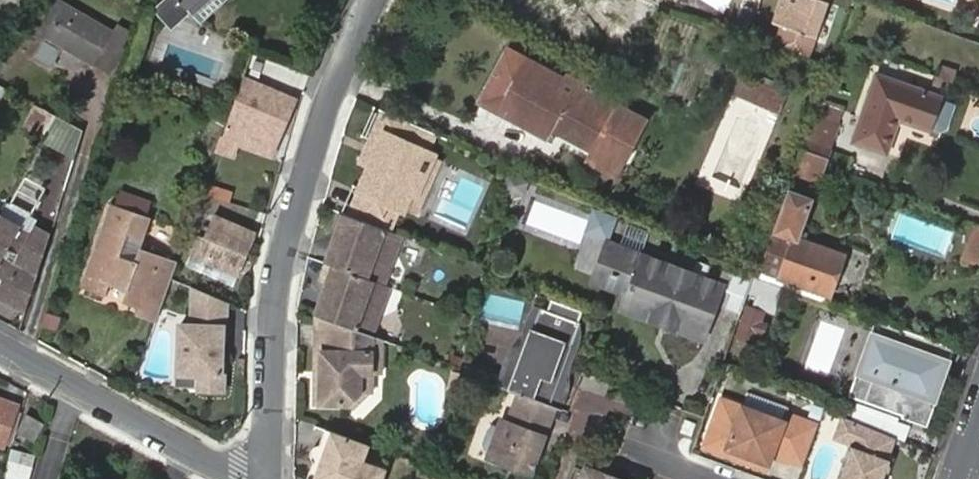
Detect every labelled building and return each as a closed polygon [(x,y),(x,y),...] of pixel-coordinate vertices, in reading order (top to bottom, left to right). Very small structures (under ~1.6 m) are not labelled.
[(66,4),(59,0),(55,0),(37,33),(46,37),(66,4)] [(181,9),(185,5),(190,12),(203,0),(173,0),(181,9)] [(190,12),(202,25),(228,0),(203,0),(190,12)] [(536,0),(512,0),(530,11),(536,0)] [(587,11),(622,33),(632,16),(607,0),(594,0),(587,11)] [(773,23),(800,33),(800,35),(803,36),(804,34),(814,37),(826,2),(823,1),(824,0),(782,0),(773,23)] [(113,31),(66,4),(46,37),(35,58),(53,68),(64,48),(94,65),(96,63),(111,71),(124,48),(121,46),(130,32),(117,25),(113,31)] [(610,96),(579,79),(577,83),(535,59),(532,64),(513,54),(484,107),(503,117),(544,139),(546,141),(587,162),(593,152),(604,132),(632,147),(647,121),(618,105),(616,109),(606,103),(610,96)] [(939,84),(953,88),(959,70),(945,65),(939,84)] [(741,76),(732,95),(779,115),(787,96),(741,76)] [(856,140),(887,152),(899,118),(932,130),(943,99),(878,76),(856,140)] [(295,101),(245,82),(223,138),(272,157),(295,101)] [(75,155),(87,131),(36,105),(24,130),(75,155)] [(433,133),(385,111),(372,141),(382,145),(373,165),(350,217),(389,231),(391,223),(389,218),(383,216),(389,202),(403,208),(410,190),(416,193),(432,155),(425,152),(433,133)] [(837,126),(814,117),(805,140),(829,149),(837,126)] [(593,152),(587,162),(616,178),(632,147),(604,132),(593,152)] [(829,149),(805,140),(798,160),(824,169),(831,150),(829,149)] [(382,145),(372,141),(364,161),(373,165),(382,145)] [(439,158),(432,155),(416,193),(410,190),(403,208),(415,213),(439,158)] [(223,189),(204,183),(200,193),(220,199),(223,189)] [(762,271),(759,277),(774,283),(825,302),(827,294),(829,295),(843,256),(798,240),(812,199),(790,191),(776,232),(762,271)] [(389,231),(392,232),(403,208),(389,202),(383,216),(389,218),(391,223),(389,231)] [(136,315),(155,321),(170,279),(176,263),(140,250),(135,263),(117,257),(125,233),(141,239),(148,218),(110,204),(81,286),(103,295),(107,283),(128,290),(124,302),(139,307),(136,315)] [(189,257),(238,277),(256,235),(198,208),(189,233),(203,240),(201,246),(195,243),(189,257)] [(596,209),(587,231),(612,241),(621,219),(596,209)] [(329,265),(331,265),(383,284),(401,235),(392,232),(389,231),(350,217),(343,213),(340,213),(333,232),(340,236),(329,265)] [(22,229),(0,216),(0,289),(22,229)] [(26,311),(51,234),(35,224),(30,234),(22,229),(0,289),(0,297),(26,311)] [(978,224),(965,257),(978,262),(978,225),(978,224)] [(625,244),(641,250),(647,234),(631,228),(625,244)] [(333,232),(324,262),(329,265),(340,236),(333,232)] [(629,307),(648,256),(609,243),(598,272),(632,285),(627,299),(625,305),(629,307)] [(726,285),(648,256),(629,307),(708,335),(726,285)] [(234,286),(238,277),(189,257),(186,265),(234,286)] [(330,284),(317,315),(322,317),(371,335),(388,286),(383,284),(331,265),(325,282),(330,284)] [(227,303),(193,288),(192,325),(180,326),(178,385),(199,386),(199,390),(224,391),(225,375),(222,375),(223,329),(226,328),(227,303)] [(708,335),(629,307),(627,313),(705,342),(708,335)] [(540,308),(510,391),(518,394),(531,399),(540,376),(558,382),(580,323),(540,308)] [(739,337),(753,342),(756,333),(762,335),(765,325),(760,323),(763,314),(749,310),(739,337)] [(320,379),(314,379),(314,403),(347,405),(359,393),(370,393),(371,374),(379,374),(381,353),(372,352),(373,335),(371,335),(322,317),(320,379)] [(877,318),(848,396),(928,426),(958,348),(877,318)] [(382,339),(373,335),(372,352),(381,353),(382,339)] [(550,406),(558,382),(540,376),(531,399),(550,406)] [(530,473),(554,408),(550,406),(531,399),(518,394),(508,423),(502,420),(488,458),(530,473)] [(789,460),(804,419),(787,413),(785,421),(722,398),(706,441),(770,464),(773,454),(789,460)] [(3,446),(17,406),(0,400),(0,445),(3,446)] [(27,414),(17,432),(34,442),(44,424),(27,414)] [(833,436),(847,442),(856,421),(843,415),(833,436)] [(789,460),(804,465),(818,425),(804,419),(789,460)] [(895,437),(856,421),(847,442),(849,442),(834,478),(883,478),(892,458),(887,456),(895,437)] [(376,448),(332,431),(319,465),(324,466),(319,478),(375,478),(366,476),(372,459),(376,448)] [(770,464),(706,441),(704,446),(767,470),(770,464)] [(37,456),(12,450),(4,478),(30,478),(37,456)] [(372,459),(366,476),(375,478),(385,478),(390,466),(372,459)] [(319,465),(314,478),(319,478),(324,466),(319,465)] [(604,475),(586,468),(581,478),(602,478),(604,475)]
